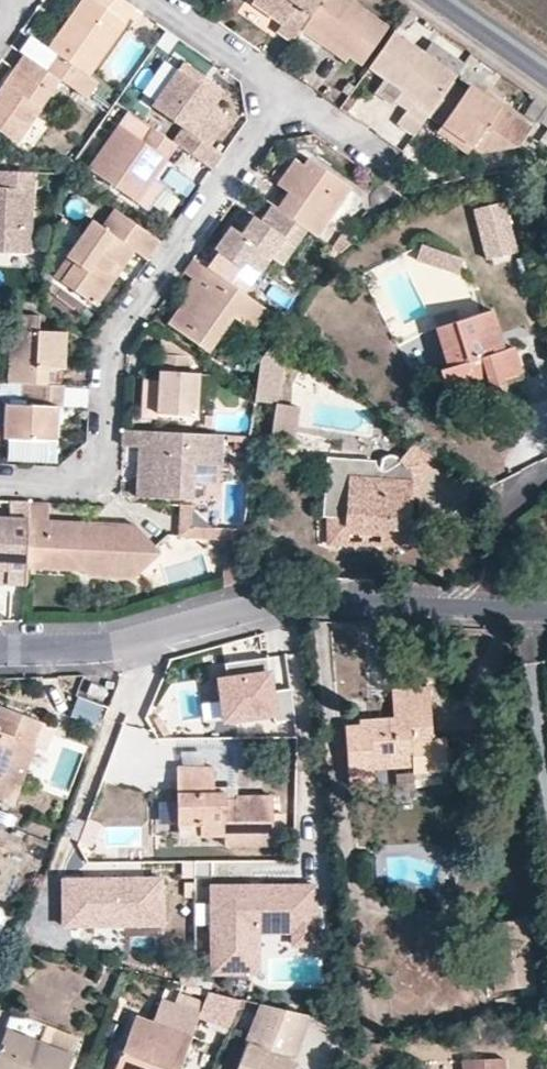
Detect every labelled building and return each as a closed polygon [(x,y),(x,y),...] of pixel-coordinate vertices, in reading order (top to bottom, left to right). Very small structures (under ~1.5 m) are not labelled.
[(90,75),(89,75),(129,17),(134,21),(140,12),(123,0),(81,0),(48,47),(58,54),(47,70),(60,80),(86,98),(98,82),(90,75)] [(250,1),(282,23),(277,30),(292,42),(301,29),(304,25),(321,0),(251,0),(250,1)] [(304,25),(348,56),(361,65),(388,27),(351,0),(321,0),(304,25)] [(400,35),(416,14),(409,9),(394,31),(400,35)] [(304,25),(301,29),(345,60),(348,56),(304,25)] [(403,91),(413,98),(406,109),(397,123),(414,135),(429,115),(453,81),(456,75),(424,52),(400,35),(394,31),(369,67),(403,91)] [(431,41),(424,52),(456,75),(464,64),(431,41)] [(23,54),(0,88),(0,131),(17,142),(40,109),(60,80),(47,70),(23,54)] [(229,116),(214,106),(213,105),(218,98),(200,85),(205,78),(183,62),(152,106),(182,127),(172,142),(176,145),(212,170),(223,154),(210,144),(229,116)] [(429,115),(441,124),(472,146),(481,153),(519,146),(531,128),(469,84),(465,90),(453,81),(429,115)] [(395,101),(406,109),(413,98),(403,91),(395,101)] [(525,112),(536,120),(546,106),(535,98),(525,112)] [(546,106),(536,120),(546,128),(546,106)] [(17,142),(29,151),(52,117),(40,109),(17,142)] [(152,128),(143,141),(119,124),(88,168),(148,210),(165,186),(153,178),(176,145),(172,142),(152,128)] [(436,132),(466,154),(472,146),(441,124),(436,132)] [(316,237),(351,187),(308,157),(303,164),(295,158),(277,184),(288,192),(298,199),(287,216),(306,229),(316,237)] [(161,181),(185,197),(194,184),(170,168),(161,181)] [(30,253),(33,172),(8,171),(7,187),(0,187),(0,252),(30,253)] [(298,199),(288,192),(277,209),(287,216),(298,199)] [(506,202),(474,211),(488,262),(520,254),(506,202)] [(284,237),(295,245),(306,229),(287,216),(277,209),(271,205),(260,220),(253,215),(241,233),(235,229),(230,226),(214,248),(241,267),(238,271),(250,279),(253,282),(270,256),(284,237)] [(114,209),(102,226),(120,238),(132,221),(114,209)] [(247,211),(235,229),(241,233),(253,215),(247,211)] [(132,221),(120,238),(102,226),(92,219),(66,256),(74,262),(61,281),(95,306),(115,277),(108,272),(115,262),(122,266),(134,250),(146,259),(159,240),(132,221)] [(282,264),(295,245),(284,237),(270,256),(282,264)] [(416,260),(458,274),(463,258),(421,243),(416,260)] [(241,291),(250,279),(238,271),(241,267),(214,248),(203,264),(241,291)] [(53,275),(61,281),(74,262),(66,256),(53,275)] [(241,291),(203,264),(194,258),(184,272),(192,278),(197,282),(187,296),(168,324),(208,352),(233,317),(252,330),(266,309),(241,291)] [(115,262),(108,272),(115,277),(122,266),(115,262)] [(187,296),(197,282),(192,278),(182,293),(187,296)] [(503,382),(502,377),(520,372),(512,346),(502,349),(490,309),(460,318),(456,308),(433,316),(449,365),(439,369),(448,395),(488,382),(490,387),(492,389),(497,390),(502,387),(503,385),(503,382)] [(39,314),(15,313),(11,313),(7,383),(21,383),(47,385),(48,367),(63,368),(65,331),(38,330),(39,314)] [(161,335),(160,354),(189,355),(161,335)] [(268,348),(260,360),(254,401),(275,404),(280,367),(285,360),(268,348)] [(160,354),(158,379),(142,378),(140,417),(156,418),(156,412),(196,415),(199,372),(189,371),(190,356),(189,355),(160,354)] [(5,404),(4,437),(55,439),(56,424),(56,406),(62,406),(64,385),(47,385),(21,383),(20,405),(5,404)] [(271,435),(295,438),(300,407),(275,404),(271,435)] [(221,465),(223,435),(123,430),(122,445),(139,446),(136,496),(192,499),(194,464),(221,465)] [(345,530),(408,534),(412,482),(357,477),(349,477),(350,462),(331,461),(328,498),(347,500),(346,516),(345,530)] [(349,477),(357,477),(358,463),(350,462),(349,477)] [(328,498),(327,515),(346,516),(347,500),(328,498)] [(25,584),(26,568),(26,557),(29,502),(9,501),(8,517),(0,516),(0,569),(7,569),(6,583),(25,584)] [(48,503),(29,502),(26,557),(73,559),(83,571),(88,577),(132,579),(160,552),(136,524),(126,523),(109,540),(96,522),(48,519),(48,503)] [(190,537),(190,527),(191,508),(191,506),(181,506),(179,536),(190,537)] [(190,527),(214,528),(191,508),(190,527)] [(126,523),(96,522),(109,540),(126,523)] [(242,540),(244,530),(214,528),(190,527),(190,537),(242,540)] [(26,557),(26,568),(83,571),(73,559),(26,557)] [(233,685),(220,686),(225,726),(294,718),(290,690),(275,691),(272,662),(231,667),(233,685)] [(106,703),(111,692),(91,684),(86,696),(106,703)] [(375,773),(413,771),(414,778),(450,775),(447,743),(434,744),(431,692),(393,694),(395,722),(346,726),(350,791),(376,789),(375,773)] [(21,744),(31,748),(41,723),(1,710),(0,711),(0,799),(21,744)] [(21,744),(0,799),(0,800),(9,804),(31,748),(21,744)] [(207,758),(186,759),(186,772),(178,772),(179,829),(201,828),(201,840),(226,839),(226,849),(274,849),(274,800),(238,801),(236,801),(236,804),(228,804),(228,797),(215,797),(215,772),(207,772),(207,758)] [(158,805),(158,826),(173,826),(173,805),(158,805)] [(163,880),(69,879),(69,931),(163,932),(163,880)] [(321,888),(211,893),(215,977),(261,975),(259,924),(294,922),(295,950),(324,949),(321,888)] [(524,946),(522,929),(482,935),(484,952),(524,946)] [(490,1002),(530,998),(524,946),(484,952),(490,1002)] [(205,994),(196,1023),(197,1024),(195,1029),(222,1039),(235,1001),(205,994)] [(119,1068),(181,1068),(190,1042),(195,1029),(197,1024),(196,1023),(159,1011),(153,1029),(135,1023),(119,1068)] [(265,1011),(245,1068),(293,1068),(291,1067),(308,1019),(265,1011)] [(48,1042),(75,1052),(80,1039),(53,1029),(48,1042)] [(77,1055),(9,1031),(0,1058),(0,1068),(72,1068),(77,1055)] [(513,1056),(472,1056),(473,1068),(513,1068),(513,1056)]
